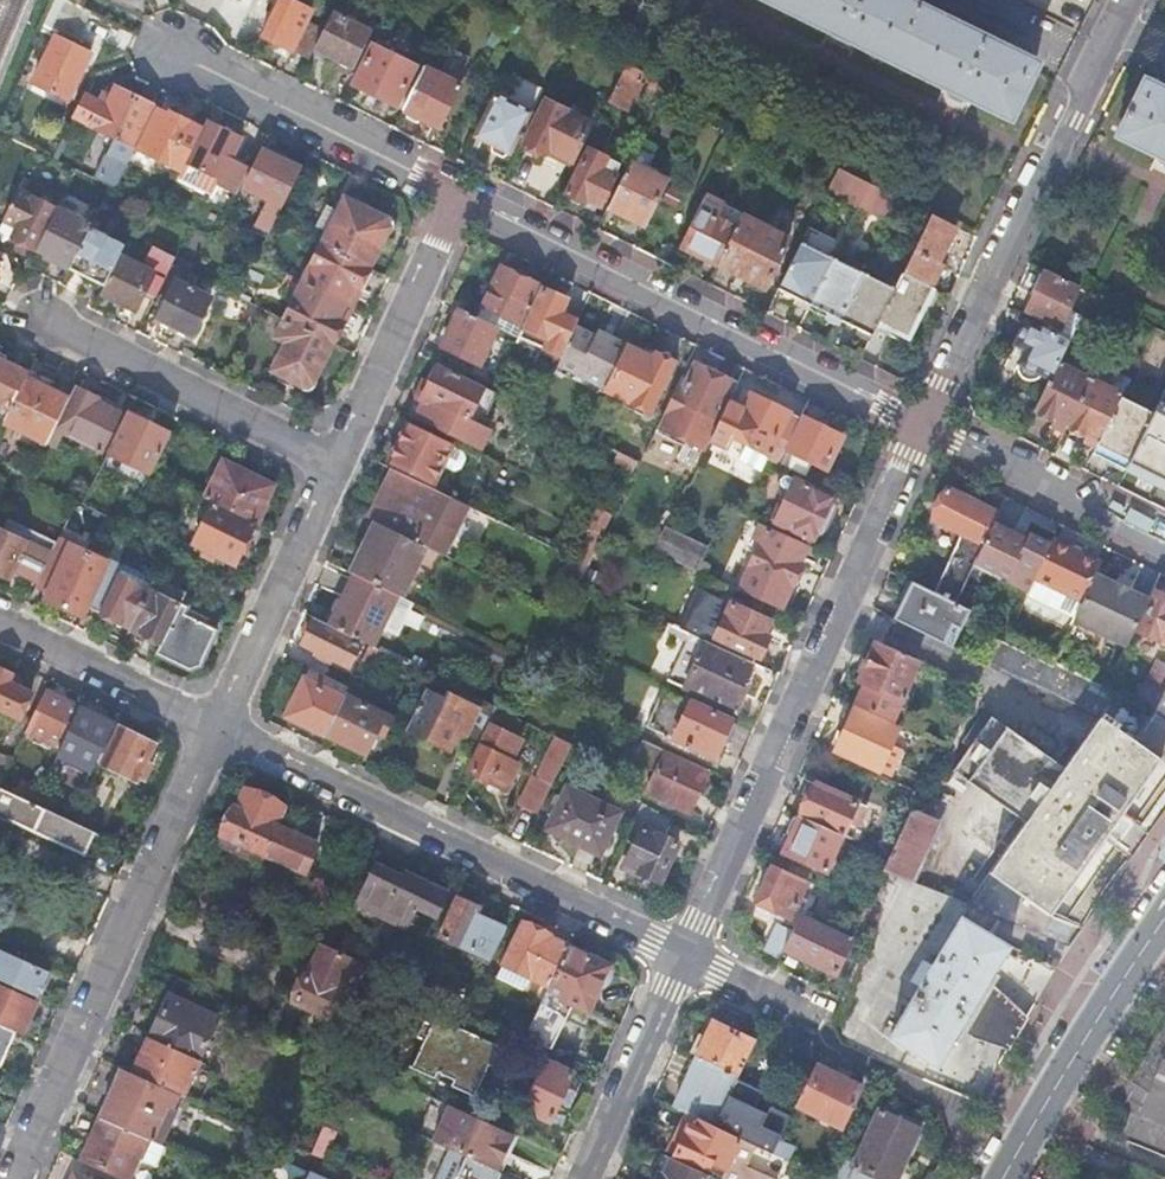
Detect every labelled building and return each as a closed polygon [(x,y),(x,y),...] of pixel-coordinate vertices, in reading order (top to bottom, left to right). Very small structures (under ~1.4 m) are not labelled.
[(37,42),(51,49),(55,39),(59,32),(77,40),(91,11),(79,5),(68,0),(55,0),(37,42)] [(289,0),(282,0),(263,37),(311,61),(316,50),(326,31),(308,22),(313,12),(289,0)] [(838,32),(836,36),(852,44),(854,40),(953,88),(952,92),(967,100),(969,96),(1012,117),(1037,65),(990,43),(992,39),(985,36),(983,39),(903,0),(772,0),(838,32)] [(374,32),(335,13),(326,31),(316,50),(338,61),(336,64),(337,68),(349,74),(353,73),(355,69),(355,68),(374,32)] [(55,39),(51,49),(34,83),(70,100),(90,56),(55,39)] [(347,87),(390,109),(411,69),(367,47),(347,87)] [(651,92),(655,83),(621,66),(603,103),(622,113),(636,85),(651,92)] [(455,89),(418,71),(397,113),(434,131),(455,89)] [(1150,84),(1136,112),(1133,111),(1130,117),(1133,119),(1125,135),(1164,155),(1164,91),(1150,84)] [(84,97),(74,118),(117,139),(97,180),(113,188),(118,190),(138,149),(157,111),(116,91),(111,100),(107,108),(100,104),(84,97)] [(526,114),(491,96),(469,140),(504,157),(526,114)] [(104,97),(100,104),(107,108),(111,100),(104,97)] [(585,126),(540,104),(519,146),(540,157),(542,152),(566,164),(585,126)] [(157,111),(138,149),(184,171),(204,130),(171,113),(169,117),(157,111)] [(238,194),(251,169),(232,160),(242,139),(208,122),(204,130),(184,171),(178,181),(213,198),(219,185),(238,194)] [(239,154),(254,161),(264,141),(249,134),(239,154)] [(261,226),(273,232),(278,223),(304,170),(266,151),(247,189),(273,202),(261,226)] [(609,179),(577,164),(561,196),(579,206),(580,203),(594,209),(609,179)] [(661,184),(624,166),(603,210),(639,228),(661,184)] [(861,206),(872,184),(842,170),(831,191),(861,206)] [(892,221),(902,200),(872,184),(861,206),(892,221)] [(213,198),(232,207),(238,194),(219,185),(213,198)] [(15,238),(39,250),(59,211),(20,192),(6,221),(20,228),(15,238)] [(709,196),(702,210),(683,248),(721,266),(746,215),(709,196)] [(327,242),(325,247),(371,270),(390,233),(391,232),(392,232),(393,231),(394,230),(395,229),(396,228),(397,227),(397,225),(397,224),(396,223),(396,221),(395,220),(394,219),(393,218),(392,217),(391,217),(389,217),(388,217),(387,217),(385,217),(384,218),(367,209),(367,205),(357,200),(352,202),(348,200),(332,232),(328,231),(324,239),(325,241),(327,242)] [(59,211),(39,250),(48,255),(47,258),(72,270),(92,230),(94,227),(59,210),(59,211)] [(746,215),(721,266),(767,289),(792,237),(746,215)] [(940,265),(958,227),(934,215),(907,274),(934,288),(935,289),(945,268),(940,265)] [(92,230),(72,270),(107,287),(121,258),(126,247),(92,230)] [(810,311),(812,306),(835,260),(804,245),(782,290),(799,299),(796,304),(810,311)] [(366,289),(374,271),(371,270),(325,247),(312,273),(299,267),(294,277),(347,304),(356,287),(360,289),(361,287),(366,289)] [(121,258),(107,287),(103,295),(137,312),(147,293),(158,298),(175,264),(177,259),(155,248),(144,269),(121,258)] [(828,320),(841,326),(843,321),(865,276),(835,260),(812,306),(830,315),(828,320)] [(500,328),(520,338),(525,328),(525,327),(521,325),(541,286),(505,269),(480,318),(500,328)] [(1061,328),(1081,288),(1047,271),(1028,311),(1061,328)] [(910,338),(934,288),(907,274),(905,273),(896,291),(880,324),(910,338)] [(871,342),(880,324),(896,291),(865,276),(843,321),(861,330),(859,335),(871,342)] [(301,295),(288,321),(333,343),(334,342),(339,344),(348,327),(343,325),(345,322),(340,320),(347,304),(294,277),(288,289),(301,295)] [(174,330),(193,340),(211,303),(177,286),(160,319),(175,327),(174,330)] [(577,327),(580,322),(564,314),(570,301),(546,289),(528,329),(525,328),(520,338),(539,346),(543,337),(551,341),(548,349),(564,357),(577,327)] [(482,365),(500,328),(480,318),(463,310),(445,347),(482,365)] [(333,343),(288,321),(279,339),(289,344),(275,372),(301,385),(301,387),(303,390),(304,391),(305,392),(309,393),(311,392),(313,391),(315,390),(316,388),(317,386),(317,384),(317,381),(316,379),(333,343)] [(1060,363),(1071,342),(1030,321),(1017,346),(1027,352),(1021,367),(1020,371),(1021,375),(1023,378),(1025,381),(1028,382),(1032,383),(1036,383),(1040,382),(1043,379),(1045,376),(1052,380),(1060,363)] [(564,357),(560,365),(610,390),(631,347),(613,339),(611,344),(598,337),(577,327),(564,357)] [(600,332),(598,337),(611,344),(613,339),(600,332)] [(631,347),(610,390),(609,391),(653,413),(677,364),(657,353),(654,360),(631,347)] [(0,361),(0,406),(12,411),(28,378),(29,376),(0,361)] [(1069,427),(1093,380),(1060,363),(1052,380),(1036,411),(1056,421),(1053,426),(1066,433),(1069,427)] [(482,426),(499,393),(440,364),(438,366),(436,365),(429,380),(431,381),(422,399),(425,401),(416,418),(424,422),(446,433),(480,449),(490,430),(482,426)] [(709,451),(713,441),(722,423),(717,421),(735,384),(698,365),(690,382),(684,378),(661,427),(709,451)] [(28,378),(12,411),(7,422),(23,430),(18,439),(25,442),(28,436),(48,445),(50,441),(56,429),(68,405),(49,395),(52,390),(28,378)] [(1123,399),(1124,396),(1093,380),(1069,427),(1088,436),(1085,442),(1098,448),(1123,399)] [(496,391),(516,401),(520,391),(501,381),(496,391)] [(56,429),(50,441),(66,449),(72,437),(103,453),(122,414),(99,402),(100,400),(78,389),(58,430),(56,429)] [(769,460),(780,465),(787,450),(802,419),(753,395),(745,411),(731,404),(722,423),(713,441),(728,448),(733,438),(748,446),(740,461),(763,472),(769,460)] [(412,416),(416,418),(425,401),(422,399),(417,397),(409,414),(412,416)] [(1139,446),(1155,414),(1123,399),(1098,448),(1095,455),(1127,471),(1139,446)] [(1155,414),(1139,446),(1143,448),(1131,472),(1164,489),(1164,419),(1155,414)] [(110,455),(152,476),(153,474),(172,436),(130,415),(110,455)] [(802,419),(787,450),(828,470),(844,437),(803,417),(802,419)] [(454,447),(411,426),(402,444),(399,443),(391,458),(394,460),(393,462),(436,484),(445,465),(457,472),(463,470),(468,460),(466,454),(454,448),(454,447)] [(641,462),(623,453),(619,463),(631,468),(627,477),(632,479),(641,462)] [(215,504),(257,524),(276,487),(226,463),(207,500),(215,504)] [(440,491),(403,473),(395,469),(384,492),(392,495),(378,523),(427,547),(445,556),(470,506),(440,491)] [(834,499),(796,481),(777,524),(815,541),(834,499)] [(935,520),(963,534),(986,545),(997,519),(1000,515),(949,490),(935,520)] [(237,565),(257,524),(215,504),(194,544),(237,565)] [(599,548),(608,529),(615,515),(603,510),(598,507),(588,528),(593,530),(580,559),(591,564),(599,548)] [(1036,537),(997,519),(986,545),(982,552),(1020,570),(1036,537)] [(671,521),(657,545),(699,569),(712,545),(671,521)] [(427,547),(378,523),(353,574),(357,576),(400,597),(402,599),(427,547)] [(6,533),(0,530),(0,575),(10,580),(28,543),(25,542),(29,533),(10,524),(6,533)] [(807,548),(768,530),(740,591),(783,611),(804,565),(800,564),(807,548)] [(963,534),(959,544),(981,555),(982,552),(986,545),(963,534)] [(66,609),(93,554),(61,539),(40,582),(53,588),(47,600),(66,609)] [(1094,566),(1046,543),(1020,597),(1048,610),(1049,608),(1060,614),(1064,605),(1073,609),(1089,576),(1094,566)] [(981,555),(959,544),(936,593),(958,604),(981,555)] [(112,563),(93,554),(66,609),(85,619),(90,608),(102,614),(119,577),(123,569),(112,563)] [(579,589),(589,567),(573,559),(562,581),(579,589)] [(374,648),(400,597),(357,576),(332,627),(371,646),(374,648)] [(1117,590),(1089,576),(1073,609),(1067,621),(1120,647),(1142,603),(1127,595),(1117,590)] [(123,620),(135,626),(156,582),(146,578),(141,588),(119,577),(102,614),(121,624),(123,620)] [(156,582),(135,626),(146,631),(144,634),(163,644),(186,597),(187,594),(157,579),(156,582)] [(958,604),(936,593),(914,583),(895,620),(954,649),(973,611),(958,604)] [(1127,595),(1129,591),(1119,586),(1117,590),(1127,595)] [(1151,594),(1131,633),(1164,649),(1164,602),(1151,594)] [(163,644),(158,655),(191,671),(201,667),(218,631),(186,615),(193,600),(186,597),(163,644)] [(771,639),(765,636),(771,623),(733,605),(717,640),(761,660),(771,639)] [(362,645),(316,622),(305,647),(350,668),(362,645)] [(753,665),(708,644),(689,635),(668,681),(737,713),(747,693),(741,690),(753,665)] [(1135,741),(1156,712),(1107,689),(1091,681),(1054,663),(1006,640),(1002,638),(989,664),(1099,717),(1064,769),(1043,798),(1111,829),(1161,758),(1135,741)] [(918,667),(921,662),(879,643),(870,662),(865,660),(857,676),(863,679),(861,683),(867,685),(858,707),(891,721),(900,699),(904,700),(918,667)] [(388,655),(374,648),(371,646),(365,660),(382,668),(388,655)] [(388,655),(382,668),(392,673),(398,660),(388,655)] [(1160,662),(1147,686),(1164,694),(1164,693),(1164,664),(1160,662)] [(351,688),(312,670),(289,717),(328,736),(347,697),(351,688)] [(21,720),(32,696),(10,685),(13,677),(0,671),(0,710),(21,720)] [(665,689),(647,728),(716,759),(724,742),(728,744),(736,726),(732,724),(733,721),(665,689)] [(428,692),(409,729),(450,749),(460,730),(482,741),(498,709),(464,693),(458,707),(428,692)] [(33,735),(63,749),(81,710),(46,693),(38,711),(43,714),(33,735)] [(1156,712),(1164,717),(1164,693),(1164,694),(1156,712)] [(394,720),(347,697),(328,736),(367,755),(378,733),(386,737),(394,720)] [(482,741),(481,744),(484,745),(471,772),(509,790),(522,764),(514,760),(523,741),(514,737),(522,721),(498,709),(482,741)] [(60,756),(94,772),(116,727),(81,710),(63,749),(60,756)] [(838,753),(880,772),(899,730),(858,710),(838,753)] [(1156,712),(1135,741),(1161,758),(1164,752),(1164,717),(1156,712)] [(983,793),(1026,823),(1043,798),(1064,769),(1021,739),(991,718),(953,772),(983,793)] [(121,730),(104,766),(139,783),(156,746),(121,730)] [(523,807),(540,815),(551,793),(563,766),(573,746),(560,739),(540,780),(536,778),(523,807)] [(666,755),(668,752),(647,742),(637,765),(657,775),(648,794),(691,814),(709,775),(666,755)] [(1,788),(14,761),(2,755),(0,759),(0,788),(1,788)] [(801,817),(844,836),(858,804),(815,785),(801,817)] [(101,860),(110,840),(71,821),(36,805),(1,788),(0,788),(0,814),(101,860)] [(550,830),(603,856),(623,815),(570,789),(550,830)] [(284,817),(287,809),(248,791),(239,810),(237,809),(225,835),(227,836),(222,845),(262,863),(267,854),(284,817)] [(1006,851),(1074,881),(1111,829),(1043,798),(1026,823),(1006,851)] [(911,883),(941,822),(914,810),(892,858),(886,871),(911,883)] [(284,817),(267,854),(309,873),(321,847),(295,835),(300,824),(284,817)] [(828,873),(844,836),(801,817),(785,854),(828,873)] [(641,876),(642,874),(661,883),(680,844),(646,828),(626,869),(641,876)] [(1038,934),(1074,881),(1006,851),(968,906),(971,907),(999,918),(1038,934)] [(795,917),(811,882),(775,865),(759,900),(795,917)] [(361,905),(378,914),(397,875),(379,867),(361,905)] [(397,875),(378,914),(388,918),(389,916),(409,925),(419,906),(439,915),(449,894),(409,875),(407,879),(397,875)] [(444,938),(494,961),(509,929),(477,914),(480,908),(462,899),(444,938)] [(866,907),(860,905),(855,920),(866,926),(871,910),(866,907)] [(999,918),(971,907),(892,1038),(939,1067),(955,1042),(958,1044),(999,976),(996,974),(1012,948),(989,935),(991,932),(992,933),(999,922),(998,921),(999,918)] [(29,912),(10,954),(32,964),(51,922),(29,912)] [(799,967),(804,957),(839,973),(855,939),(803,914),(795,931),(786,949),(781,959),(799,967)] [(551,987),(571,946),(526,924),(506,965),(551,987)] [(786,949),(795,931),(784,926),(780,927),(769,949),(771,954),(781,959),(786,949)] [(343,948),(359,955),(365,943),(348,936),(343,948)] [(321,945),(296,1002),(330,1018),(347,981),(356,985),(365,966),(356,961),(321,945)] [(551,987),(549,992),(591,1012),(613,966),(571,946),(551,987)] [(0,953),(0,980),(39,997),(50,972),(32,964),(10,954),(1,950),(0,953)] [(394,972),(413,980),(418,970),(398,961),(394,972)] [(23,1033),(37,1002),(0,986),(0,1023),(18,1031),(23,1033)] [(170,996),(151,1038),(200,1061),(219,1018),(170,996)] [(488,1065),(494,1067),(503,1046),(433,1014),(427,1025),(420,1022),(413,1038),(421,1041),(409,1067),(435,1078),(438,1072),(454,1080),(451,1086),(474,1096),(488,1065)] [(707,1060),(742,1076),(758,1043),(715,1022),(708,1037),(701,1034),(693,1053),(700,1057),(707,1060)] [(18,1031),(0,1023),(0,1067),(2,1067),(18,1031)] [(200,1061),(151,1038),(134,1075),(178,1095),(184,1097),(200,1061)] [(700,1057),(684,1093),(691,1097),(707,1060),(700,1057)] [(716,1128),(726,1109),(742,1076),(707,1060),(691,1097),(684,1093),(677,1109),(685,1113),(693,1117),(716,1128)] [(526,1111),(562,1127),(578,1093),(568,1087),(574,1073),(549,1061),(526,1111)] [(818,1065),(798,1106),(844,1129),(864,1088),(818,1065)] [(172,1109),(178,1095),(134,1075),(123,1070),(102,1118),(152,1140),(167,1107),(172,1109)] [(1158,1075),(1130,1141),(1164,1156),(1164,1078),(1158,1075)] [(515,1135),(451,1106),(435,1142),(451,1149),(499,1171),(515,1135)] [(741,1140),(772,1154),(791,1116),(772,1108),(763,1126),(726,1109),(716,1128),(741,1140)] [(904,1162),(905,1162),(922,1128),(881,1108),(846,1178),(895,1178),(904,1162)] [(693,1117),(685,1113),(667,1153),(676,1156),(693,1117)] [(693,1117),(676,1156),(724,1178),(752,1178),(756,1172),(732,1161),(741,1140),(716,1128),(693,1117)] [(157,1166),(166,1147),(152,1140),(102,1118),(85,1157),(130,1178),(140,1158),(157,1166)] [(257,1150),(264,1133),(265,1132),(253,1127),(252,1128),(245,1145),(257,1150)] [(339,1134),(326,1128),(314,1155),(326,1161),(339,1134)] [(502,1173),(499,1171),(451,1149),(437,1178),(500,1178),(502,1173)] [(665,1178),(674,1159),(669,1157),(660,1176),(665,1178)] [(281,1159),(288,1178),(296,1178),(304,1176),(306,1175),(308,1171),(307,1170),(281,1159)] [(712,1176),(674,1159),(665,1178),(660,1176),(659,1178),(711,1178),(712,1176)] [(1135,1164),(1129,1178),(1164,1178),(1164,1176),(1135,1164)] [(308,1171),(306,1175),(304,1176),(296,1178),(326,1178),(308,1171)]
